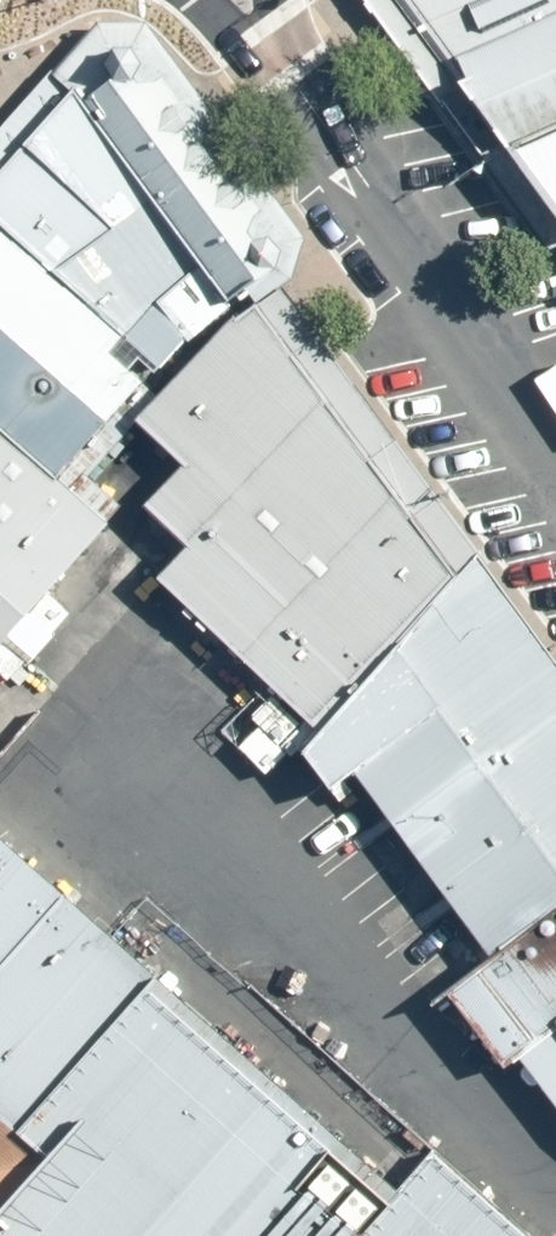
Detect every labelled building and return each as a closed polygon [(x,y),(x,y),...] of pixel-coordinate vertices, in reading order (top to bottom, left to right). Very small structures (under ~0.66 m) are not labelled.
[(551,255),(555,253),(555,209),(518,154),(512,150),(403,0),(365,0),(551,255)] [(512,150),(555,130),(555,0),(403,0),(512,150)] [(286,291),(294,282),(307,241),(149,26),(100,26),(0,138),(0,183),(118,54),(137,54),(285,256),(279,273),(275,277),(250,297),(259,308),(286,291)] [(279,273),(285,256),(137,54),(118,54),(0,183),(0,227),(128,341),(161,371),(189,342),(191,344),(250,297),(275,277),(279,273)] [(516,155),(555,211),(555,138),(518,154),(516,155)] [(0,227),(0,430),(59,482),(144,384),(112,356),(128,341),(0,227)] [(459,583),(481,558),(286,291),(259,308),(459,583)] [(322,736),(459,583),(259,308),(230,327),(139,425),(187,471),(147,507),(191,551),(160,583),(322,736)] [(0,430),(0,652),(109,526),(59,482),(0,430)] [(555,920),(555,662),(481,558),(459,583),(322,736),(302,757),(334,796),(359,779),(497,966),(555,920)] [(0,841),(0,1120),(21,1139),(160,983),(0,841)] [(497,966),(453,1001),(508,1074),(523,1063),(555,1107),(555,920),(497,966)] [(21,1139),(50,1164),(0,1222),(0,1235),(527,1235),(437,1155),(401,1195),(160,983),(21,1139)] [(50,1164),(0,1119),(0,1222),(50,1164)]
